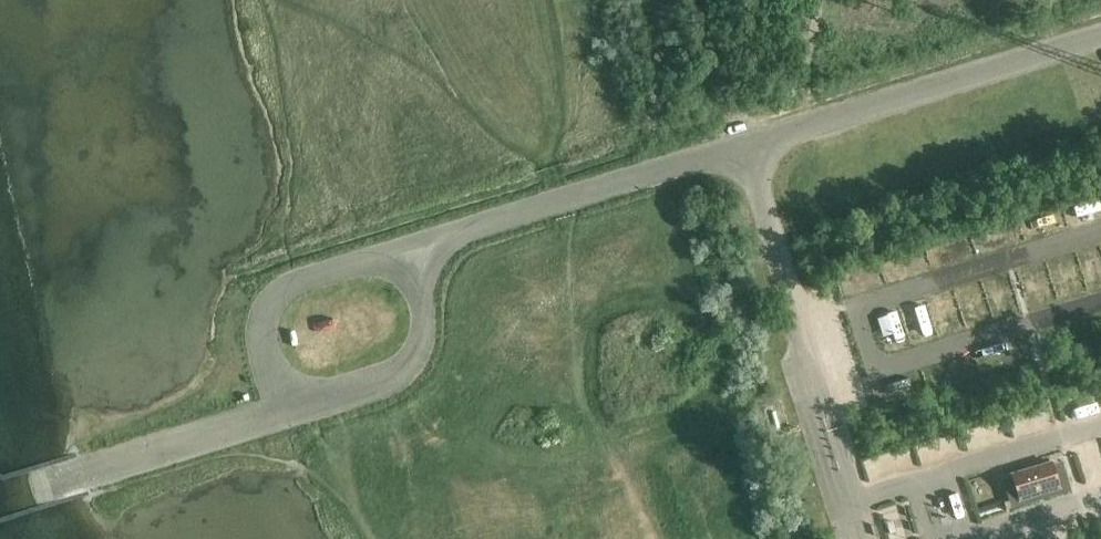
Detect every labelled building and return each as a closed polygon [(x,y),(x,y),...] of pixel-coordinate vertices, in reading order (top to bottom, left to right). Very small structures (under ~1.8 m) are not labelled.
[(997,459),(1008,492),(1062,474),(1051,441),(997,459)] [(880,509),(867,515),(869,525),(882,520),(880,509)]
